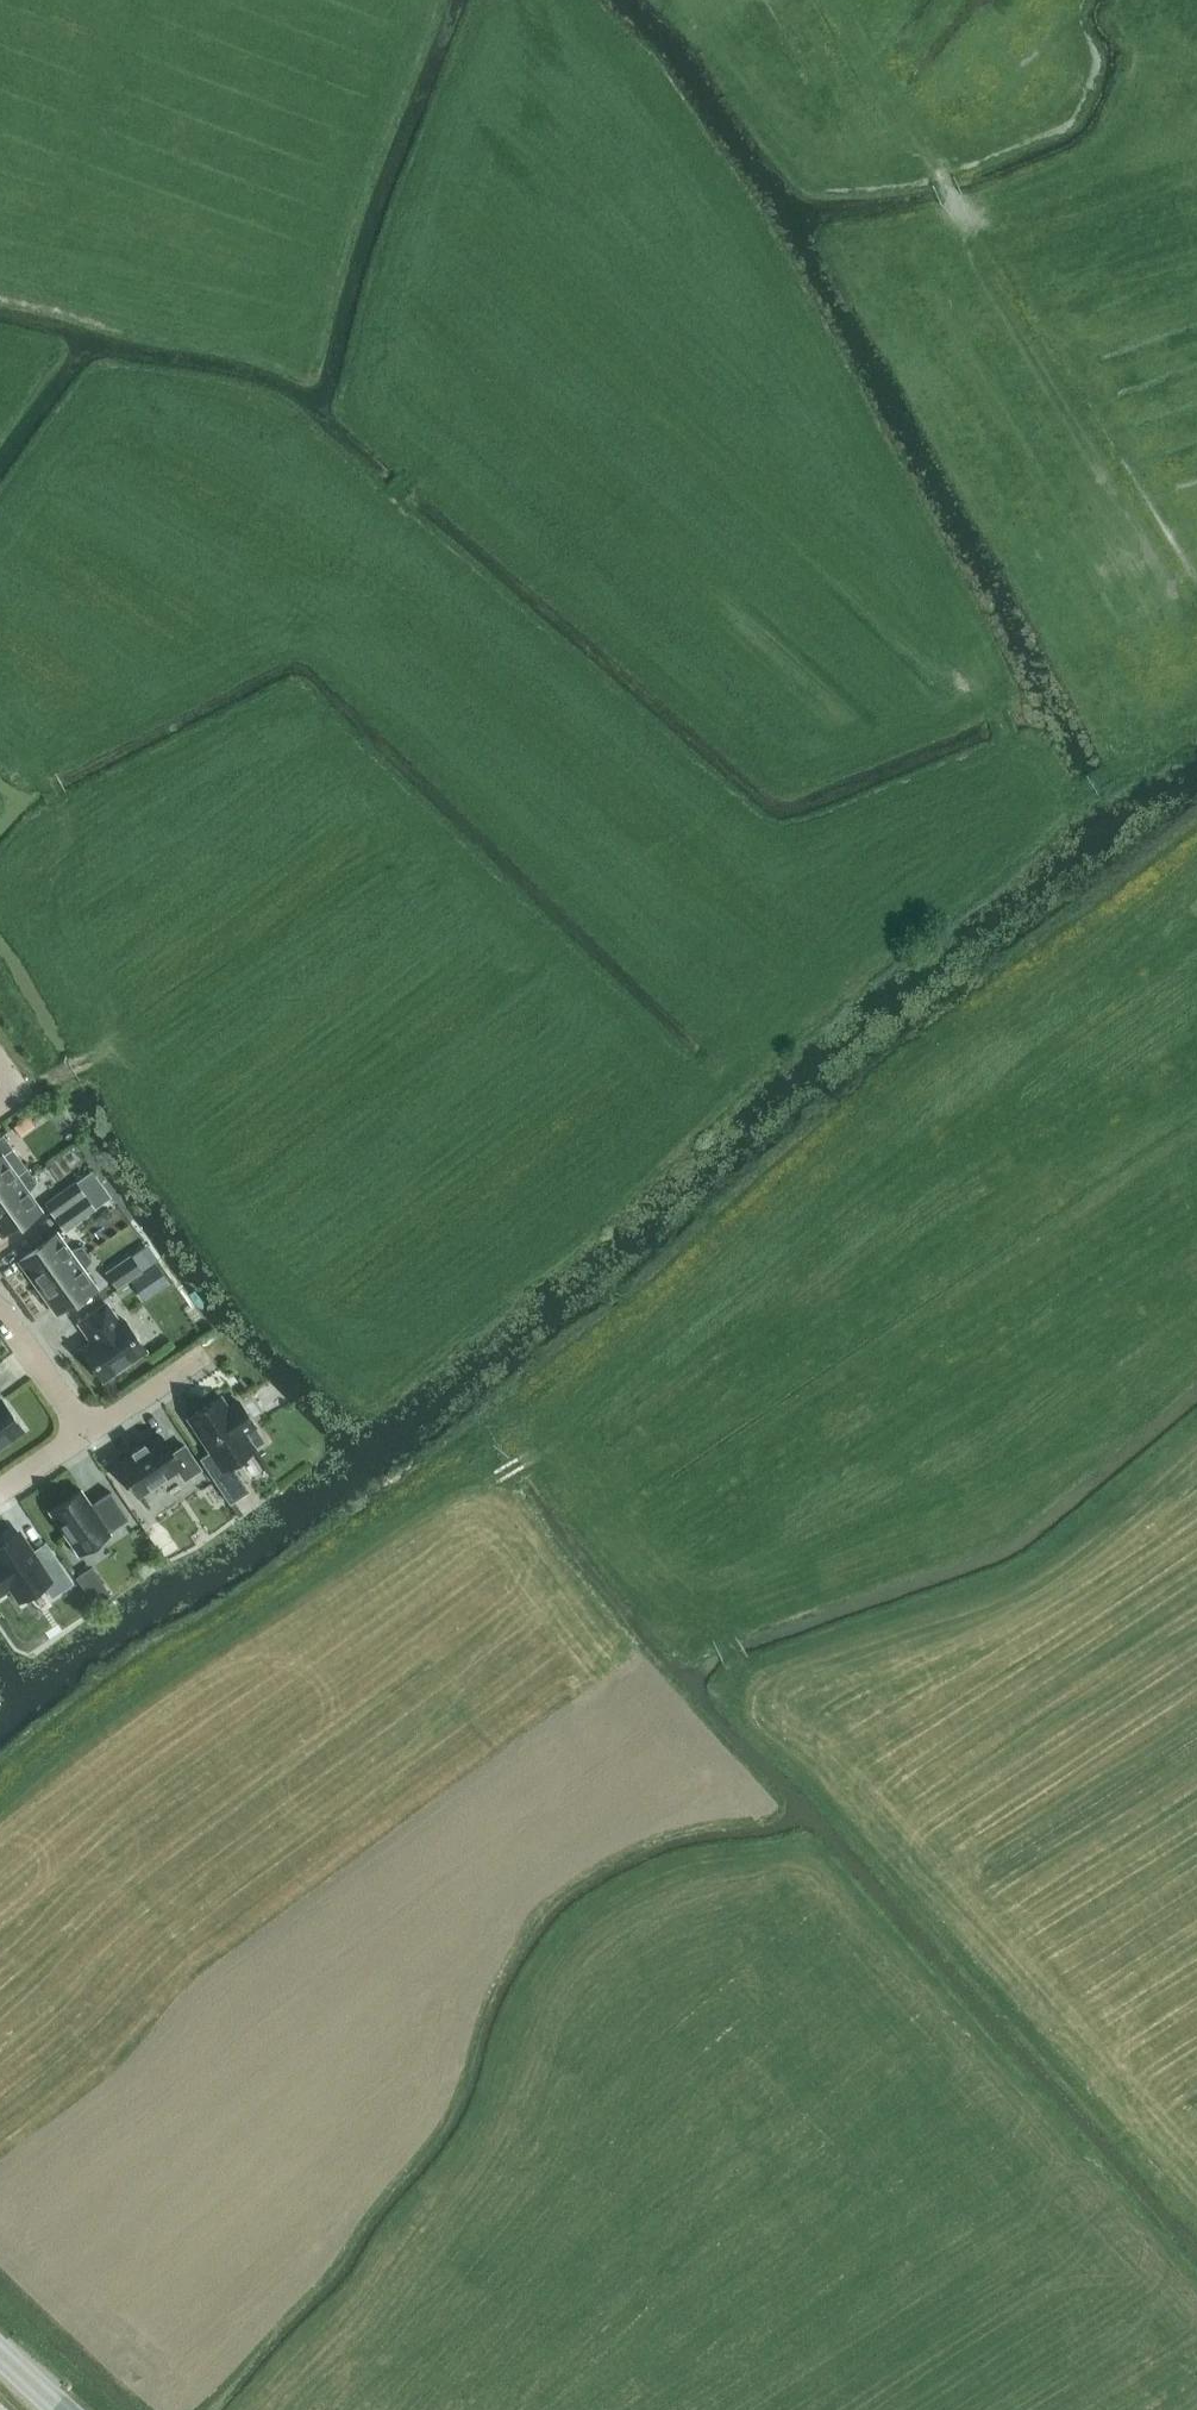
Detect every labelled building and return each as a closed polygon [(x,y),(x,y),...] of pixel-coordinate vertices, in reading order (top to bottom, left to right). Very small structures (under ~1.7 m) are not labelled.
[(32,1174),(27,1167),(14,1171),(2,1155),(13,1147),(3,1134),(4,1134),(3,1133),(0,1135),(0,1197),(32,1174)] [(0,1197),(0,1234),(2,1236),(40,1209),(28,1192),(37,1181),(32,1174),(0,1197)] [(48,1200),(58,1214),(86,1194),(76,1180),(48,1200)] [(58,1214),(68,1227),(95,1208),(86,1194),(58,1214)] [(57,1232),(18,1260),(38,1287),(87,1252),(82,1245),(69,1249),(57,1232)] [(87,1252),(38,1287),(57,1314),(96,1286),(84,1269),(92,1259),(87,1252)] [(110,1275),(119,1286),(142,1270),(131,1254),(115,1265),(118,1269),(110,1275)] [(163,1275),(156,1265),(132,1281),(140,1292),(163,1275)] [(83,1348),(82,1349),(102,1378),(145,1348),(124,1319),(120,1322),(106,1303),(79,1322),(94,1343),(84,1350),(83,1348)] [(219,1396),(190,1416),(212,1450),(200,1458),(229,1502),(249,1489),(231,1463),(253,1448),(243,1433),(255,1425),(239,1401),(227,1408),(219,1396)] [(23,1428),(2,1399),(0,1400),(0,1444),(23,1428)] [(174,1452),(162,1435),(146,1445),(145,1443),(133,1450),(135,1454),(119,1465),(139,1494),(178,1467),(186,1478),(201,1468),(185,1444),(174,1452)] [(81,1489),(49,1510),(78,1553),(110,1532),(109,1531),(129,1518),(110,1490),(91,1503),(81,1489)] [(18,1531),(0,1543),(0,1592),(11,1585),(21,1599),(45,1583),(52,1594),(71,1582),(53,1554),(39,1563),(18,1531)] [(91,1567),(78,1577),(88,1592),(102,1583),(91,1567)]
